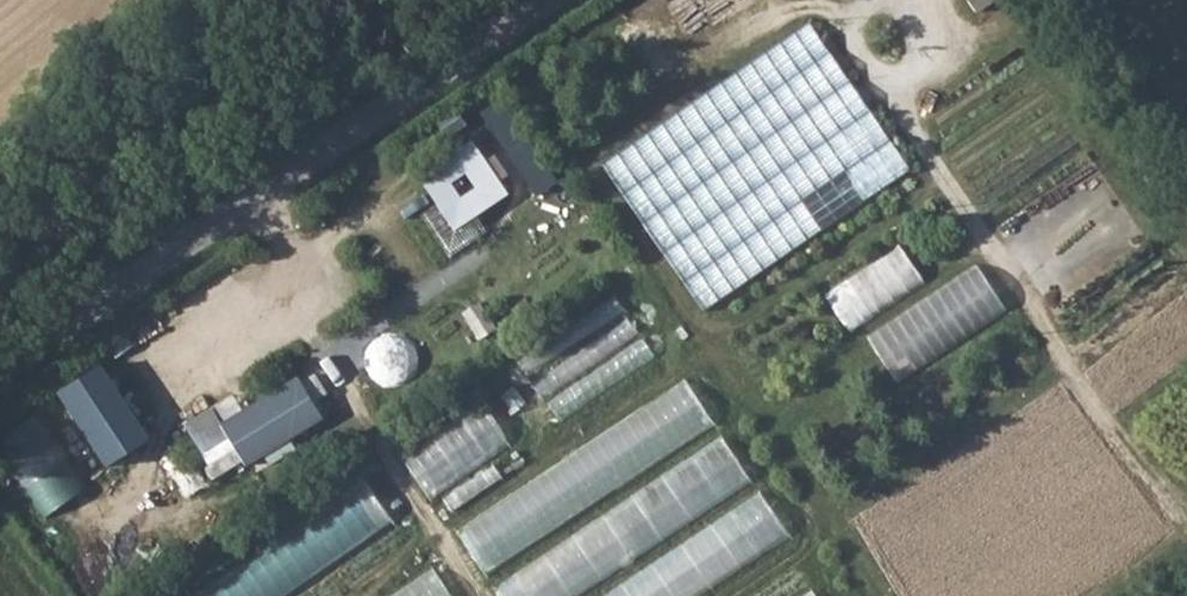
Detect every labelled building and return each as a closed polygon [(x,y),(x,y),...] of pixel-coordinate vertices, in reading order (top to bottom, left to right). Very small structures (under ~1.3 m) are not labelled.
[(976,10),(991,0),(969,0),(976,10)] [(820,24),(607,153),(700,304),(913,175),(820,24)] [(505,193),(469,140),(415,176),(452,230),(505,193)] [(828,292),(852,330),(929,283),(905,245),(828,292)] [(899,380),(1011,312),(983,265),(870,333),(899,380)] [(521,357),(560,419),(658,358),(619,296),(521,357)] [(393,389),(425,363),(399,331),(367,357),(393,389)] [(235,393),(186,421),(219,479),(268,452),(273,461),(300,446),(294,437),(328,418),(303,374),(243,407),(235,393)] [(487,570),(720,426),(691,380),(458,525),(487,570)] [(59,398),(19,426),(68,495),(108,467),(59,398)] [(485,403),(404,457),(432,499),(513,445),(485,403)] [(495,581),(504,595),(576,595),(757,484),(728,438),(495,581)] [(396,522),(368,480),(194,595),(286,595),(396,522)] [(796,538),(765,491),(602,595),(705,595),(796,538)] [(440,572),(399,595),(455,595),(440,572)]
